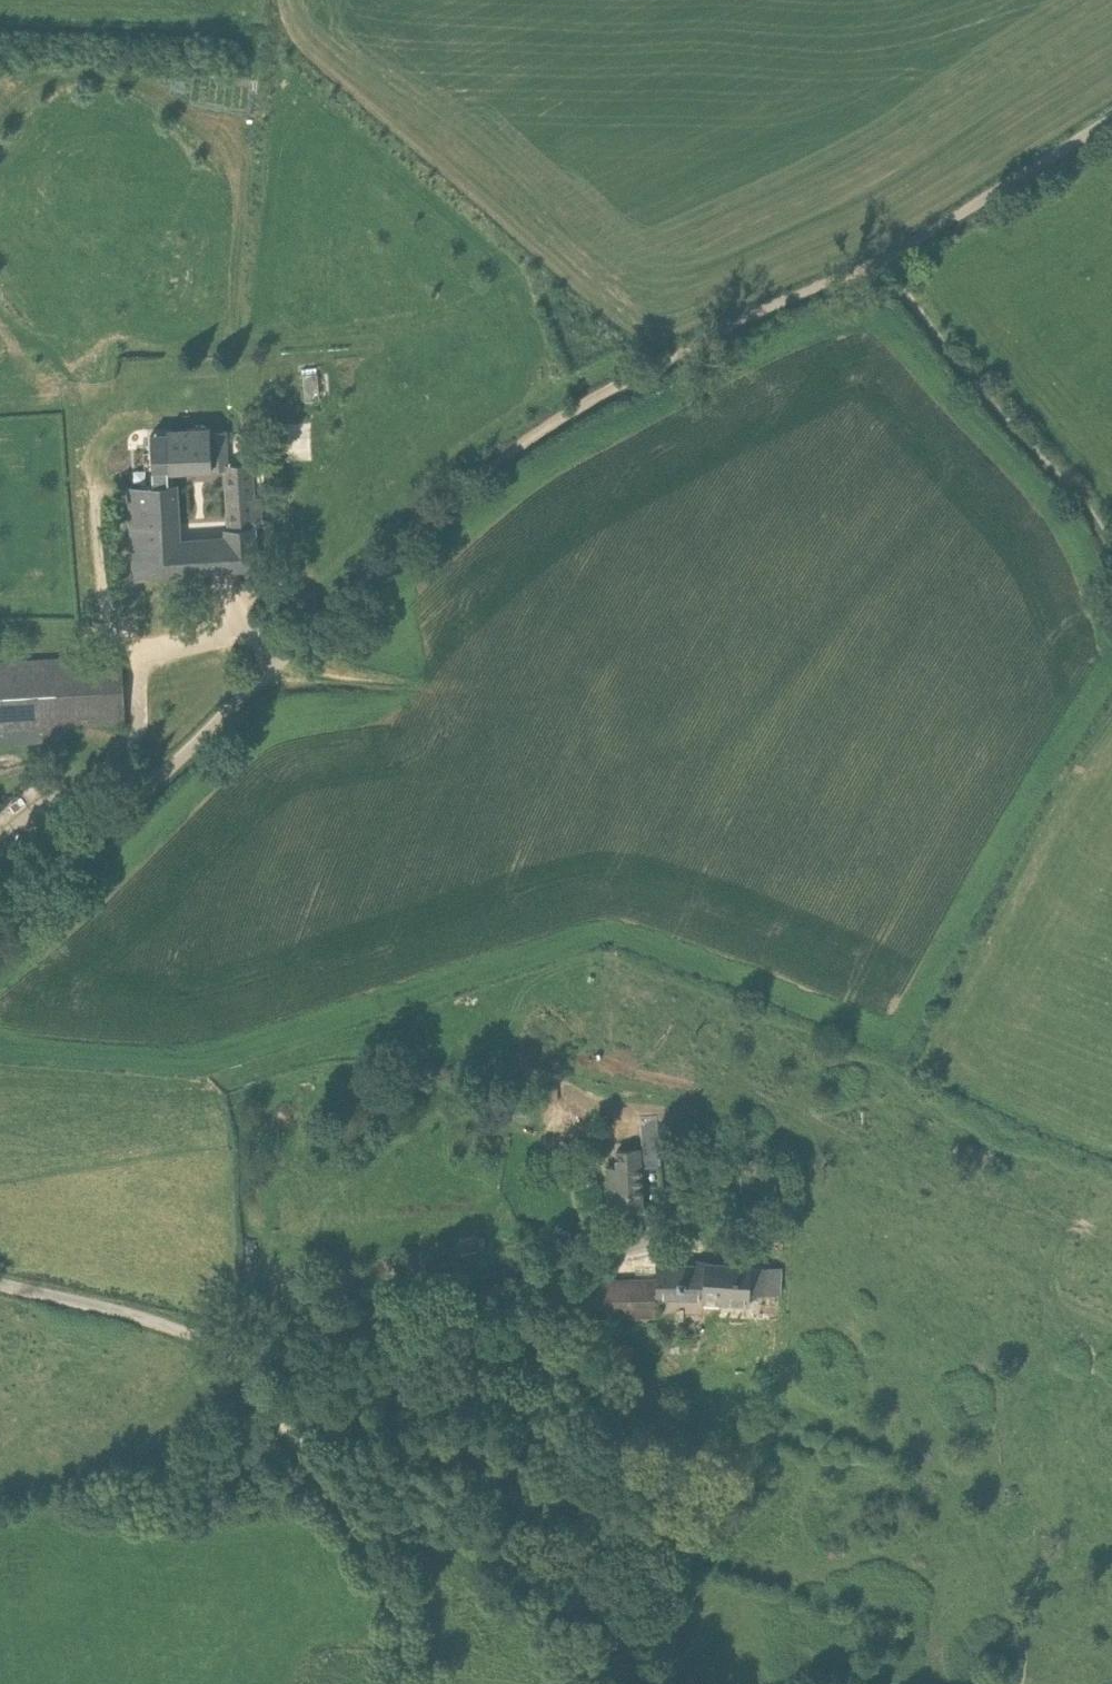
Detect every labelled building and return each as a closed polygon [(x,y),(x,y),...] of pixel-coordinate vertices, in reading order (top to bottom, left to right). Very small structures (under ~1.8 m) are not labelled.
[(227,467),(225,429),(209,430),(209,427),(169,429),(169,435),(153,435),(153,448),(154,471),(227,467)] [(230,466),(228,471),(232,528),(252,527),(259,526),(258,499),(251,499),(249,467),(230,466)] [(148,573),(204,570),(202,538),(179,540),(178,517),(176,485),(143,486),(148,573)] [(232,528),(225,528),(225,537),(227,568),(229,568),(255,567),(254,544),(252,527),(232,528)] [(103,723),(125,722),(122,654),(0,661),(0,729),(103,723)] [(558,1104),(557,1090),(536,1091),(537,1105),(558,1104)] [(641,1118),(642,1142),(659,1141),(658,1123),(657,1117),(641,1118)] [(639,1167),(643,1167),(643,1153),(640,1153),(640,1151),(616,1153),(616,1166),(609,1167),(611,1209),(641,1208),(639,1167)] [(478,1259),(474,1242),(460,1245),(464,1262),(478,1259)] [(711,1271),(712,1263),(697,1262),(696,1267),(656,1265),(655,1279),(584,1279),(584,1289),(549,1289),(549,1319),(655,1318),(654,1295),(702,1297),(702,1303),(721,1304),(722,1302),(718,1302),(719,1272),(711,1271)] [(750,1291),(752,1266),(712,1263),(711,1271),(719,1272),(718,1302),(722,1302),(721,1304),(748,1305),(750,1291)] [(609,1363),(632,1364),(633,1344),(611,1342),(609,1363)]
